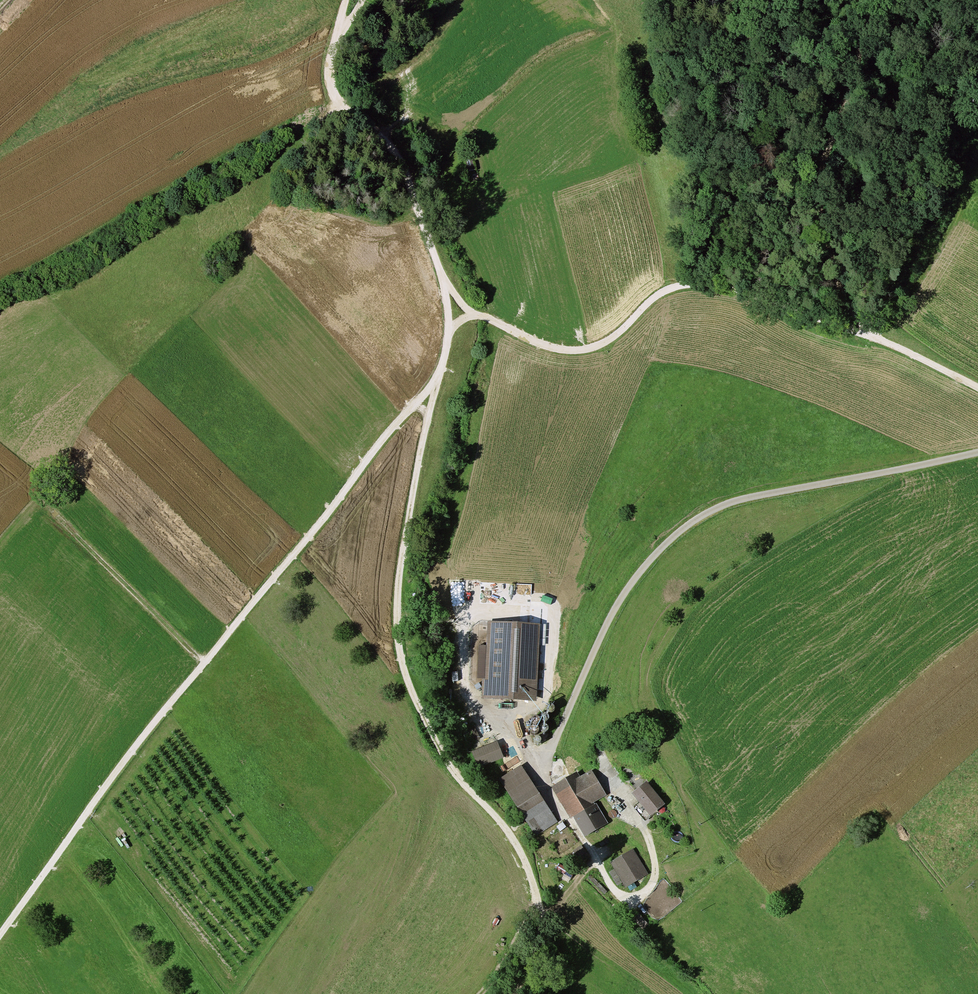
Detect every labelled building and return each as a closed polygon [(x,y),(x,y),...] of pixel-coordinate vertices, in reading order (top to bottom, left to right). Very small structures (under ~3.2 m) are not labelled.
[(539,627),(489,624),(486,701),(535,703),(539,627)] [(498,745),(473,755),(479,769),(503,759),(498,745)] [(519,769),(502,781),(525,813),(542,801),(519,769)] [(578,777),(558,789),(587,838),(607,826),(592,802),(604,795),(591,772),(579,779),(578,777)] [(664,808),(647,786),(635,795),(652,817),(664,808)] [(646,873),(633,851),(613,863),(626,885),(646,873)] [(647,924),(637,913),(631,919),(641,930),(647,924)]
